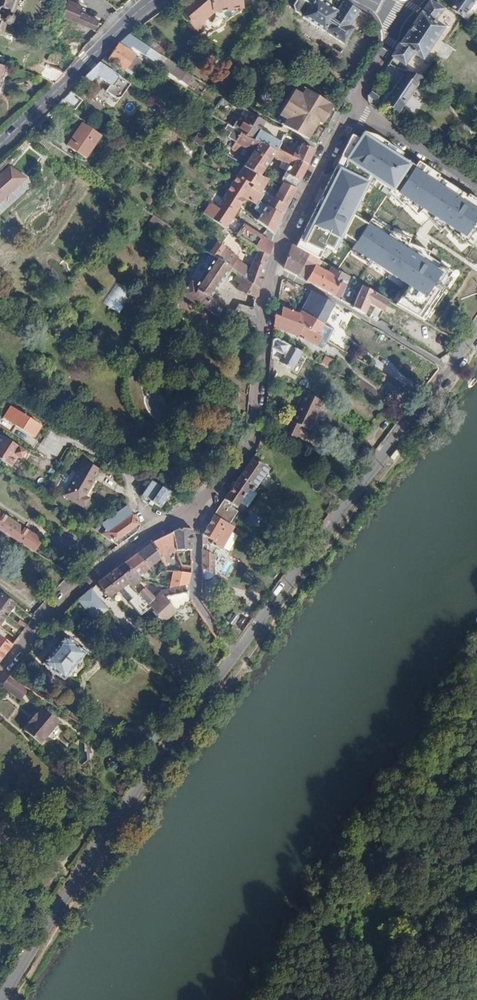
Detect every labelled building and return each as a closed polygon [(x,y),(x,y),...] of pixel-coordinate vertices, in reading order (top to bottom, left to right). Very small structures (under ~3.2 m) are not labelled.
[(3,31),(6,21),(9,22),(12,21),(14,15),(12,12),(10,11),(14,0),(0,0),(0,30),(3,31)] [(184,12),(189,20),(198,31),(205,25),(203,18),(212,10),(220,13),(229,12),(229,8),(243,6),(242,0),(197,0),(184,12)] [(294,8),(293,10),(302,16),(311,4),(305,0),(299,0),(294,8)] [(323,31),(341,43),(352,27),(350,26),(359,11),(359,10),(342,1),(341,2),(336,10),(321,0),(313,0),(311,4),(302,16),(302,17),(323,31)] [(449,8),(463,17),(475,0),(455,0),(449,8)] [(430,2),(392,57),(394,58),(403,64),(418,44),(433,23),(442,11),(432,4),(430,2)] [(59,13),(57,25),(58,25),(91,32),(94,21),(75,17),(76,11),(61,8),(60,9),(56,8),(55,12),(59,13)] [(418,44),(403,64),(405,65),(413,53),(422,59),(443,30),(433,23),(418,44)] [(120,44),(137,55),(140,51),(185,81),(190,74),(136,38),(131,34),(120,44)] [(18,37),(17,42),(26,45),(28,40),(18,37)] [(444,42),(437,52),(447,59),(454,49),(444,42)] [(108,61),(124,72),(127,68),(133,72),(142,59),(137,55),(120,44),(108,61)] [(44,62),(39,77),(54,83),(64,70),(44,62)] [(100,63),(81,77),(86,83),(95,76),(110,86),(113,88),(120,77),(100,63)] [(409,72),(404,78),(415,85),(422,76),(412,68),(409,72)] [(110,86),(107,91),(118,99),(119,99),(121,98),(122,97),(131,85),(120,77),(113,88),(110,86)] [(403,77),(391,94),(405,103),(417,86),(415,85),(404,78),(403,77)] [(70,89),(61,98),(75,107),(81,97),(70,89)] [(295,92),(279,117),(286,122),(283,127),(293,133),(307,141),(317,125),(320,127),(332,107),(305,90),(301,96),(295,92)] [(370,96),(378,101),(382,95),(374,90),(370,96)] [(249,112),(239,128),(237,127),(239,124),(225,115),(221,121),(225,124),(236,130),(252,141),(256,134),(261,137),(263,134),(260,132),(265,123),(253,115),(249,112)] [(82,122),(67,144),(85,156),(100,134),(82,122)] [(234,140),(230,148),(248,158),(243,167),(259,176),(272,157),(276,160),(281,162),(279,167),(286,171),(285,174),(287,175),(281,184),(295,189),(307,165),(291,157),(278,150),(274,154),(252,141),(236,130),(225,124),(223,128),(229,131),(226,135),(234,140)] [(256,134),(252,141),(274,154),(278,150),(281,144),(263,134),(261,137),(256,134)] [(387,189),(404,163),(358,134),(342,159),(387,189)] [(194,135),(191,142),(202,146),(204,138),(194,135)] [(24,147),(42,159),(47,151),(29,139),(24,147)] [(295,150),(291,157),(307,165),(314,151),(301,145),(298,151),(295,150)] [(408,168),(391,197),(476,248),(476,247),(476,203),(463,193),(461,195),(434,179),(438,176),(414,161),(408,168)] [(23,177),(8,165),(0,173),(0,198),(23,177)] [(330,250),(364,183),(335,166),(300,240),(330,250)] [(243,167),(238,176),(252,185),(259,176),(243,167)] [(237,178),(228,192),(242,201),(246,195),(251,188),(252,185),(238,176),(237,178)] [(268,179),(265,185),(273,190),(277,183),(268,179)] [(281,184),(274,200),(263,194),(262,193),(258,201),(267,206),(282,216),(296,189),(295,189),(281,184)] [(251,188),(246,195),(257,202),(258,201),(262,193),(260,193),(251,188)] [(203,211),(226,227),(233,216),(239,205),(242,201),(228,192),(219,206),(210,200),(203,211)] [(257,202),(254,209),(258,213),(254,218),(257,220),(267,206),(258,201),(257,202)] [(267,206),(257,220),(275,235),(282,216),(267,206)] [(146,221),(161,232),(167,223),(151,213),(146,221)] [(233,216),(226,227),(225,229),(232,234),(234,233),(236,235),(244,224),(233,216)] [(10,230),(21,237),(26,229),(15,222),(10,230)] [(435,263),(369,222),(351,252),(405,285),(393,304),(426,324),(458,271),(441,261),(435,263)] [(247,243),(256,249),(268,257),(272,243),(244,224),(236,235),(247,243)] [(253,259),(247,272),(233,264),(236,259),(215,244),(209,253),(230,268),(244,277),(259,288),(268,257),(256,249),(247,243),(241,251),(253,259)] [(310,244),(306,253),(316,258),(320,249),(310,244)] [(292,245),(284,269),(297,276),(306,260),(315,265),(318,260),(316,258),(306,253),(302,251),(292,245)] [(191,281),(182,294),(198,305),(199,303),(254,341),(257,313),(254,311),(240,305),(235,314),(210,297),(230,268),(209,253),(207,252),(206,254),(208,256),(204,262),(209,266),(196,284),(191,281)] [(315,265),(306,281),(337,298),(345,282),(328,272),(315,265)] [(328,272),(345,282),(348,277),(331,267),(328,272)] [(244,277),(237,288),(255,298),(258,298),(259,288),(244,277)] [(117,313),(129,293),(115,284),(103,304),(117,313)] [(362,285),(353,306),(352,308),(364,315),(370,304),(382,311),(388,300),(362,285)] [(312,293),(300,311),(301,312),(299,321),(303,323),(307,315),(323,324),(333,304),(312,293)] [(274,317),(273,329),(297,336),(298,334),(301,336),(301,338),(318,347),(323,337),(318,335),(323,324),(307,315),(303,323),(299,321),(301,312),(300,311),(282,309),(280,318),(274,317)] [(338,324),(334,332),(333,331),(326,343),(332,346),(339,334),(341,336),(344,332),(347,326),(345,325),(351,314),(348,312),(343,313),(337,323),(338,324)] [(271,350),(284,357),(280,363),(291,369),(301,354),(277,339),(272,341),(271,350)] [(323,355),(318,363),(329,370),(335,362),(323,355)] [(305,432),(320,400),(301,391),(281,432),(295,439),(300,429),(305,432)] [(14,408),(6,420),(11,423),(19,412),(14,408)] [(11,424),(35,439),(42,427),(19,412),(11,423),(11,424)] [(7,431),(11,424),(11,423),(6,420),(0,416),(0,427),(7,431)] [(262,433),(259,444),(264,446),(267,436),(262,433)] [(0,442),(0,461),(9,466),(16,456),(19,458),(24,451),(2,438),(0,442)] [(84,507),(104,471),(81,458),(61,494),(84,507)] [(251,459),(232,488),(224,501),(233,506),(237,509),(248,492),(250,488),(254,491),(255,492),(268,470),(251,459)] [(150,481),(141,496),(152,506),(154,503),(160,507),(171,493),(150,481)] [(220,507),(233,515),(227,525),(229,526),(231,523),(237,514),(231,509),(233,506),(224,501),(220,507)] [(114,516),(126,532),(137,524),(136,522),(140,520),(135,513),(127,506),(126,507),(114,516)] [(220,507),(214,517),(227,525),(233,515),(220,507)] [(14,540),(21,528),(0,514),(0,531),(14,540)] [(114,516),(94,531),(112,542),(126,532),(114,516)] [(214,517),(202,536),(202,539),(210,544),(209,545),(220,552),(234,530),(229,526),(227,525),(214,517)] [(173,533),(177,551),(191,551),(192,532),(180,529),(173,533)] [(152,543),(161,554),(168,552),(169,554),(177,551),(173,533),(152,543)] [(152,543),(136,554),(147,569),(158,560),(163,557),(161,554),(152,543)] [(202,550),(202,570),(203,570),(213,575),(214,556),(202,550)] [(123,564),(130,573),(133,570),(137,576),(147,569),(136,554),(123,564)] [(179,559),(181,568),(190,568),(191,559),(179,559)] [(116,569),(132,587),(140,580),(137,576),(133,570),(130,573),(123,564),(116,569)] [(116,569),(97,584),(108,598),(125,587),(127,588),(132,595),(132,599),(136,596),(137,594),(132,587),(116,569)] [(173,572),(170,589),(183,586),(188,586),(190,574),(173,572)] [(136,596),(148,609),(150,611),(164,599),(164,598),(159,593),(152,598),(143,588),(137,594),(136,596)] [(76,601),(93,621),(107,610),(90,589),(76,601)] [(15,605),(0,593),(0,624),(15,605)] [(164,599),(150,611),(162,624),(175,611),(180,608),(190,601),(186,594),(164,598),(164,599)] [(128,603),(140,617),(148,609),(136,596),(132,599),(128,603)] [(0,660),(12,645),(0,637),(0,660)] [(66,637),(41,666),(52,674),(62,682),(85,654),(75,646),(76,645),(66,637)] [(22,701),(30,690),(10,676),(9,675),(0,686),(1,686),(22,701)] [(33,725),(28,732),(46,744),(63,721),(45,709),(40,715),(39,714),(32,724),(33,725)]
